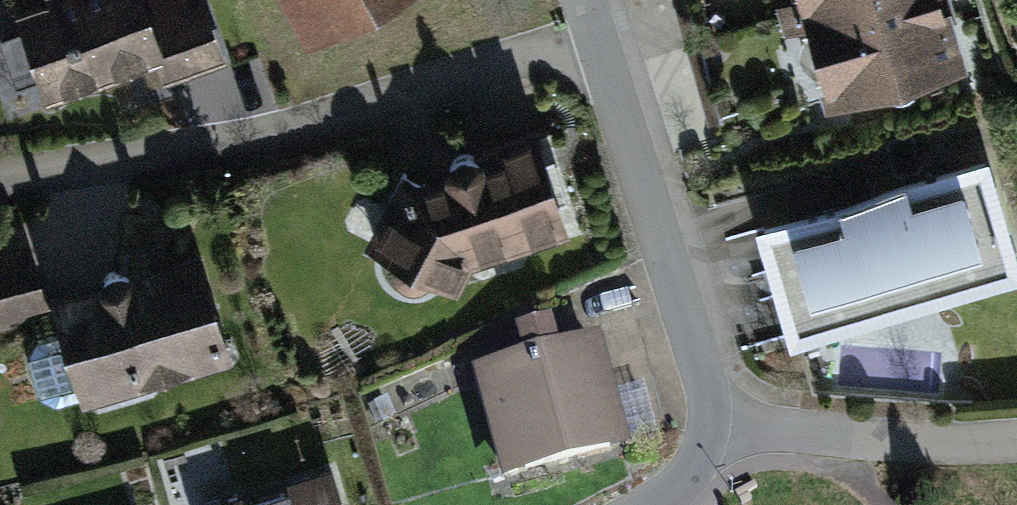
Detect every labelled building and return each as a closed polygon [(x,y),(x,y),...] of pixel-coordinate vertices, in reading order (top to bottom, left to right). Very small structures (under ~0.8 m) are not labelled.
[(149,5),(147,0),(51,0),(21,10),(50,96),(160,58),(169,83),(231,62),(209,0),(163,0),(149,5)] [(316,47),(398,0),(289,0),(316,47)] [(808,22),(885,0),(802,0),(808,22)] [(949,0),(885,0),(808,22),(836,118),(972,78),(949,0)] [(454,306),(480,266),(573,238),(544,145),(437,177),(423,169),(370,253),(454,306)] [(762,226),(797,348),(1016,284),(1016,243),(993,160),(762,226)] [(0,254),(0,333),(52,318),(31,246),(0,254)] [(240,376),(206,257),(56,300),(90,419),(240,376)] [(599,337),(474,374),(506,484),(632,448),(599,337)] [(212,504),(346,504),(335,469),(212,504)]
